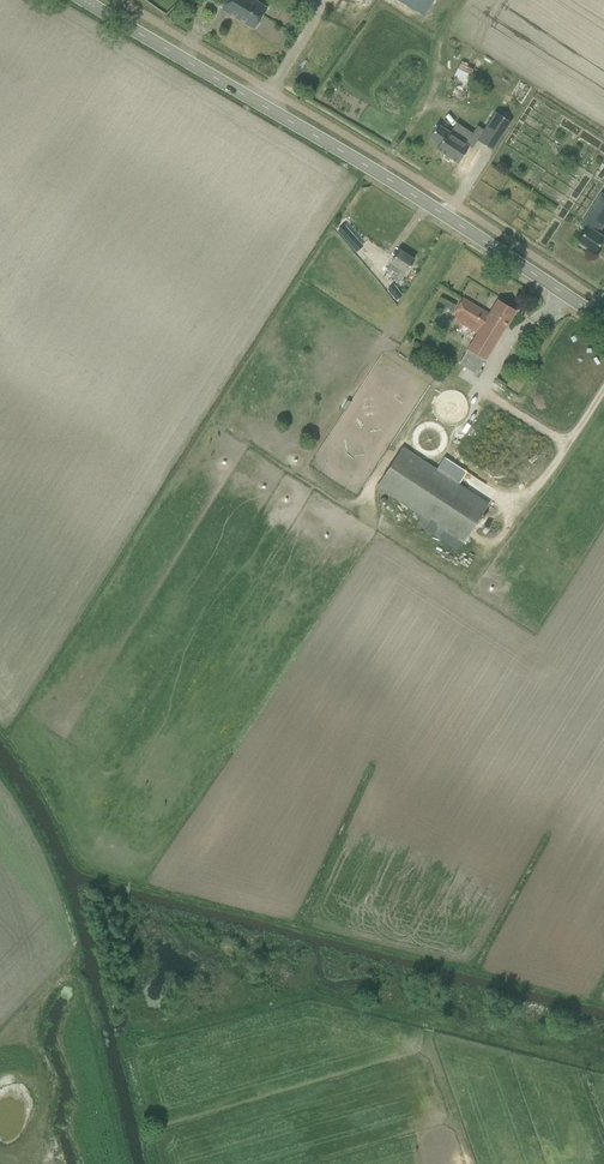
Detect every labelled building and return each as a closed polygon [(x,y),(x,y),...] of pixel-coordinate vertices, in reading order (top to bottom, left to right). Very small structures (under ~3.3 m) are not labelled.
[(254,28),(266,8),(253,0),(227,0),(222,9),(254,28)] [(423,14),(431,0),(400,0),(423,14)] [(469,81),(474,68),(460,63),(455,76),(469,81)] [(495,112),(477,140),(493,150),(511,122),(495,112)] [(438,124),(429,138),(439,145),(436,149),(458,164),(470,145),(450,133),(451,132),(438,124)] [(554,142),(550,148),(554,151),(558,145),(554,142)] [(595,252),(603,237),(596,231),(601,224),(603,225),(603,223),(603,194),(602,193),(583,223),(588,226),(578,241),(595,252)] [(344,225),(338,231),(345,239),(357,252),(363,246),(351,233),(344,225)] [(393,278),(399,283),(414,259),(399,250),(390,264),(388,268),(396,273),(393,278)] [(387,289),(397,300),(403,294),(393,283),(387,289)] [(473,376),(478,379),(483,370),(480,368),(484,361),(485,361),(516,311),(498,300),(489,314),(463,298),(454,313),(464,319),(461,323),(477,333),(459,363),(475,373),(473,376)] [(403,447),(377,487),(421,516),(416,524),(457,551),(462,543),(474,525),(488,503),(449,477),(442,473),(407,450),(403,447)]
